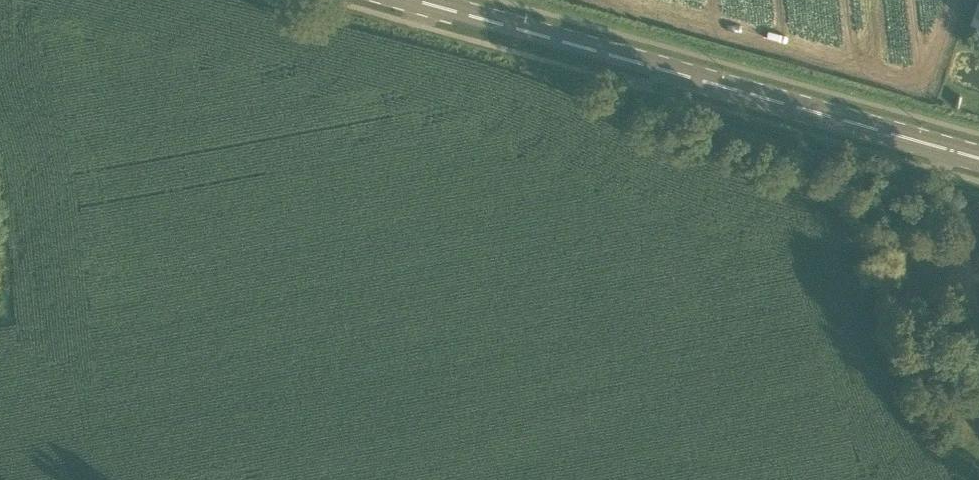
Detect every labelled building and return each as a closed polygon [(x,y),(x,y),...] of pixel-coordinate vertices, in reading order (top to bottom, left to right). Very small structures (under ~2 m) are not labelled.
[(970,24),(978,27),(978,0),(970,24)]
